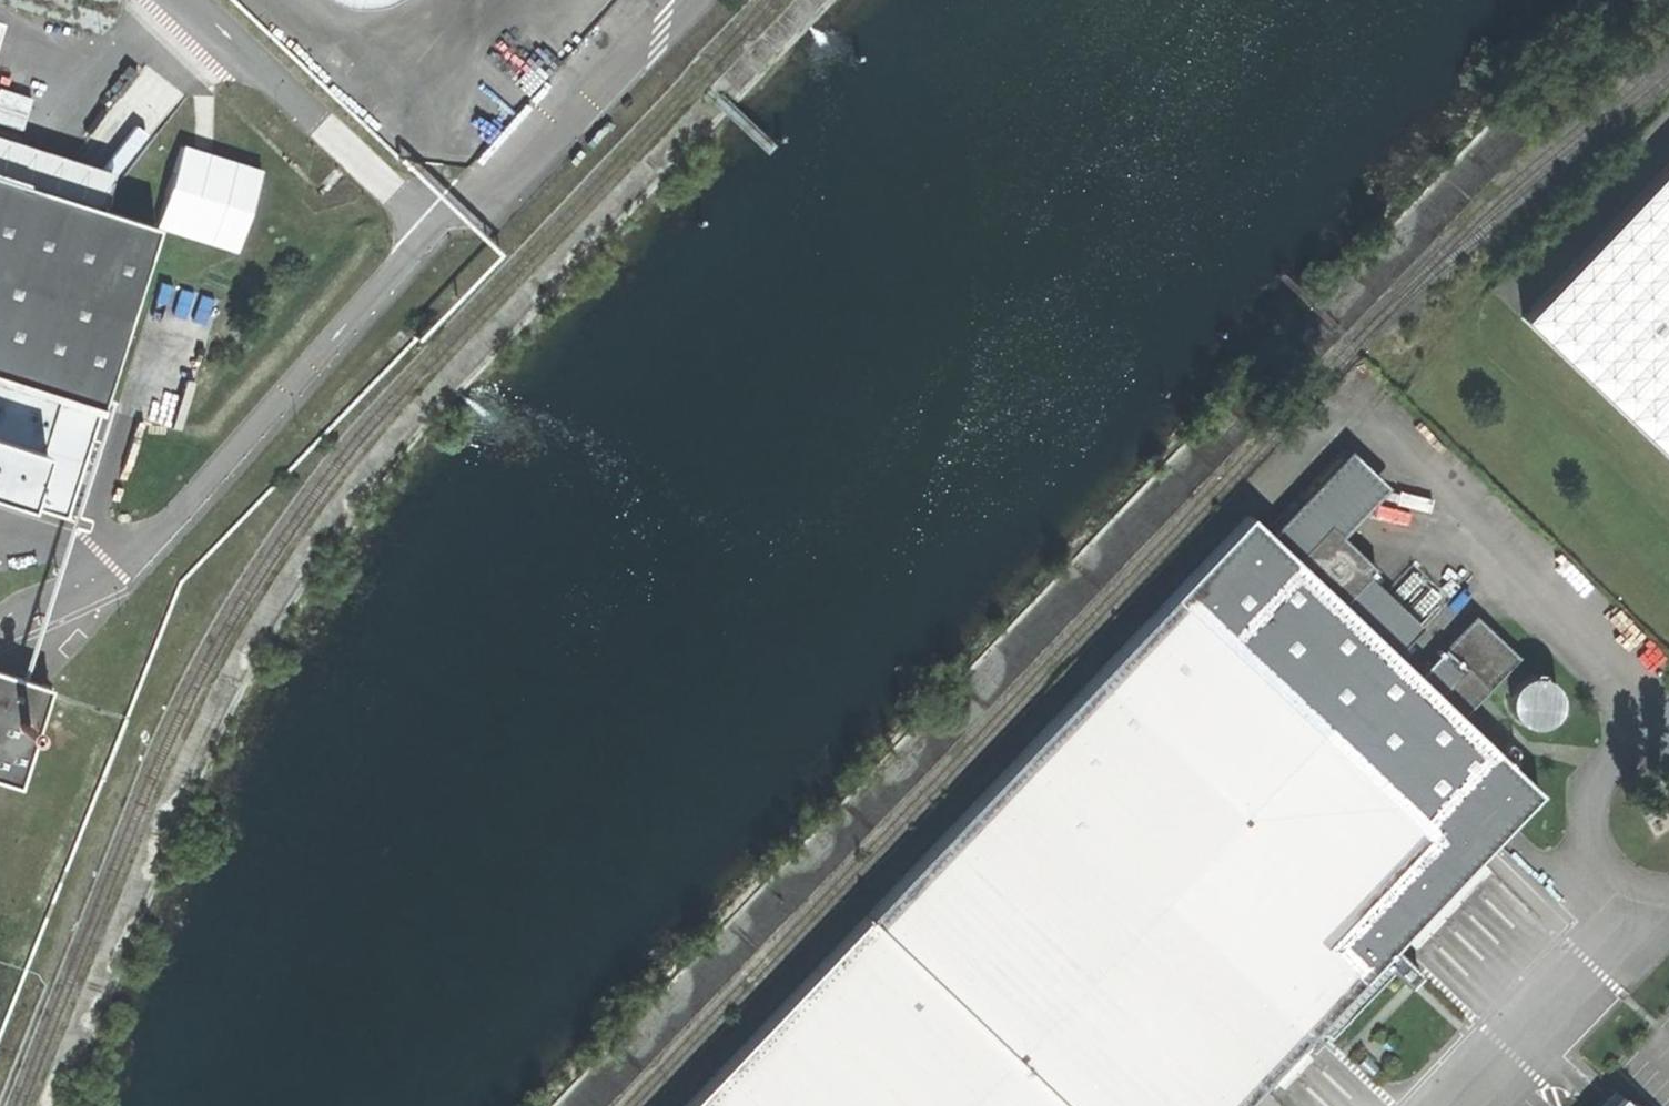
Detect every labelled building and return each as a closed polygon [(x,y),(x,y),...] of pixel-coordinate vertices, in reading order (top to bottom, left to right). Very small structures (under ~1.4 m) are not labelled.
[(96,404),(154,224),(91,204),(91,192),(52,157),(41,189),(0,176),(0,375),(96,404)] [(1668,461),(1668,161),(1520,319),(1668,461)] [(0,375),(0,496),(79,520),(113,410),(96,404),(0,375)] [(1262,1090),(1312,1036),(1327,1036),(1385,1091),(1447,1025),(1393,976),(1390,957),(1419,957),(1414,929),(1442,929),(1438,903),(1469,903),(1467,874),(1493,874),(1492,845),(1542,792),(1442,699),(1471,668),(1451,647),(1420,678),(1401,659),(1429,627),(1330,533),(1377,483),(1345,456),(1271,535),(1259,522),(1252,515),(696,1105),(1263,1105),(1262,1090)] [(0,675),(0,783),(25,790),(53,690),(0,675)] [(1623,1093),(1610,1105),(1637,1105),(1623,1093)]
